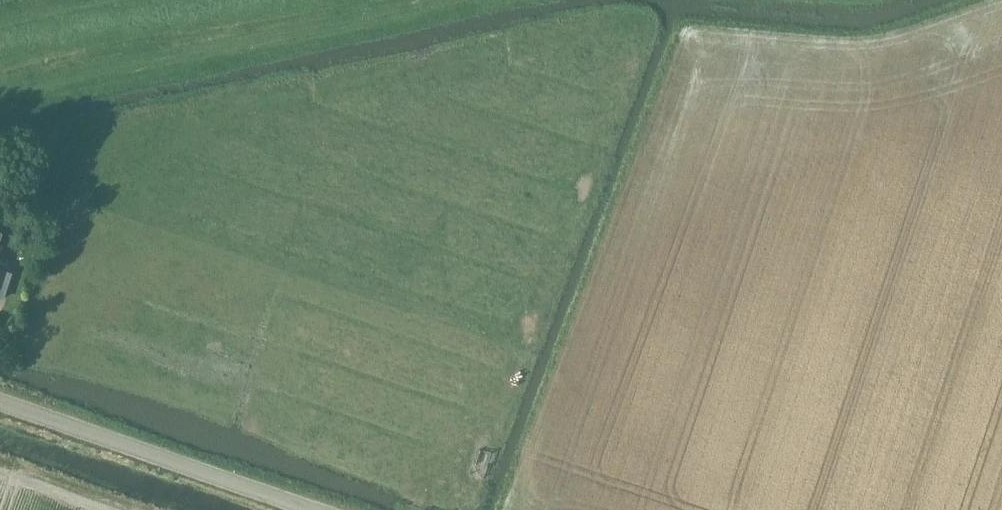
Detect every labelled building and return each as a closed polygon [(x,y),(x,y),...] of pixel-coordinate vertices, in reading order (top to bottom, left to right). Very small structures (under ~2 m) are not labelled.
[(18,246),(7,241),(3,250),(14,255),(18,246)]
